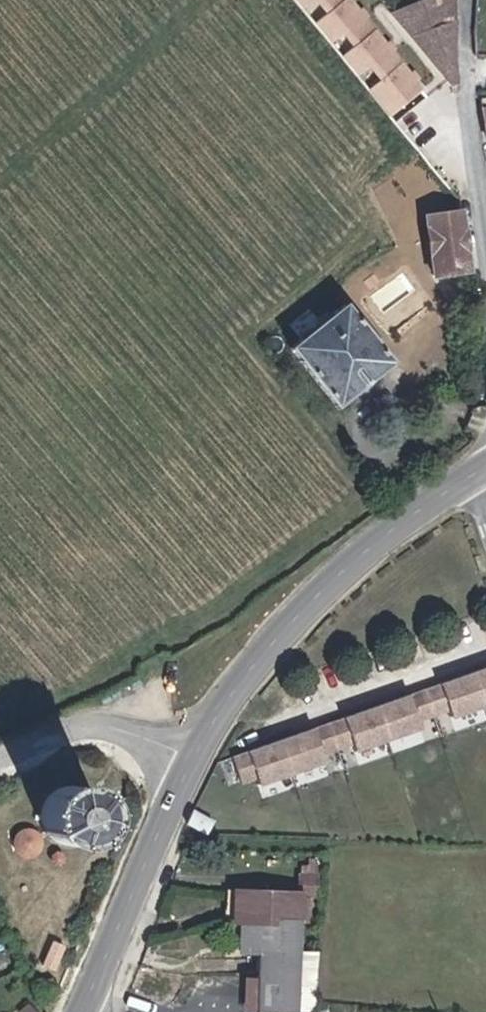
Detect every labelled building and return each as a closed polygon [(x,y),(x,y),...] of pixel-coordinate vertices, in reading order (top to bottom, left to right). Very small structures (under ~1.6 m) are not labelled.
[(358,0),(296,0),(389,114),(426,84),(358,0)] [(457,271),(448,214),(413,220),(416,240),(420,276),(457,271)] [(346,404),(401,364),(356,304),(355,302),(300,343),(346,404)] [(445,683),(459,719),(485,708),(485,668),(445,683)] [(413,694),(348,716),(361,754),(426,731),(413,694)] [(317,726),(253,746),(265,785),(329,765),(317,726)] [(13,844),(18,851),(24,854),(30,857),(36,858),(45,857),(52,854),(58,849),(63,842),(66,835),(67,825),(65,817),(61,811),(56,806),(49,802),(41,800),(35,800),(28,801),(21,804),(15,810),(11,817),(9,826),(9,835),(13,844)] [(277,880),(276,909),(285,909),(292,909),(292,880),(277,880)] [(233,1011),(244,1011),(275,1011),(276,937),(276,909),(210,909),(210,936),(219,937),(219,968),(234,967),(233,1011)] [(285,938),(285,909),(276,909),(276,937),(285,938)] [(309,948),(305,1009),(316,1009),(321,949),(309,948)] [(3,999),(10,1011),(13,1011),(24,1006),(17,993),(3,999)]
